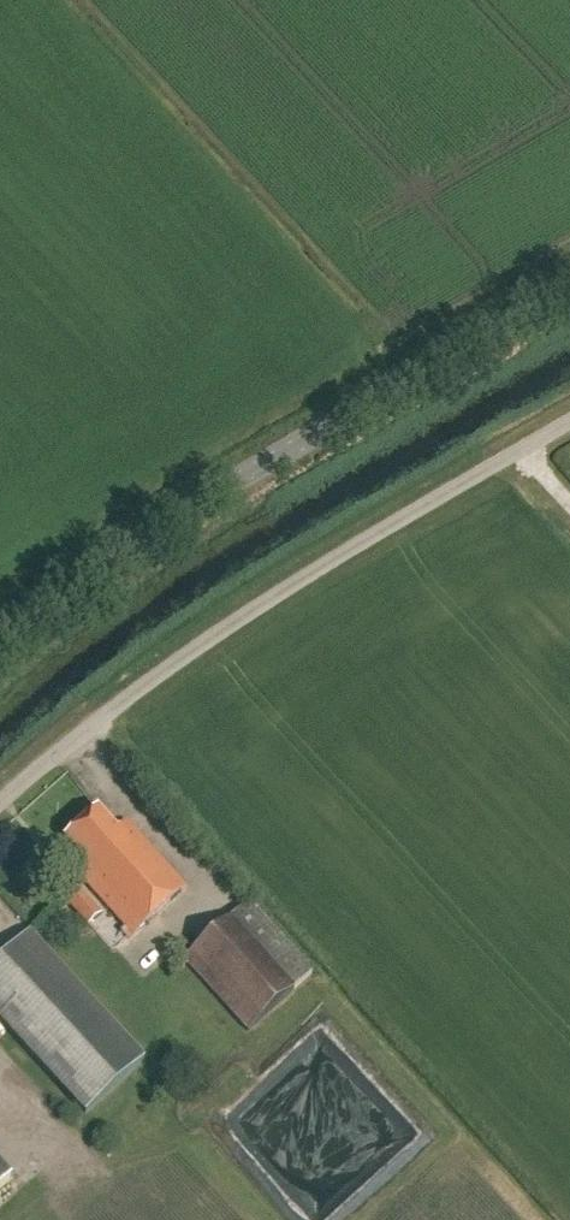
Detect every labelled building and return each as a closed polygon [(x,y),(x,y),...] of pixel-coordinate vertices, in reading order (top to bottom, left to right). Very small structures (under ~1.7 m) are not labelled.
[(117,832),(98,812),(67,839),(86,860),(76,868),(88,881),(86,882),(129,931),(125,935),(129,939),(186,889),(127,823),(117,832)] [(101,916),(78,889),(64,901),(87,927),(101,916)] [(313,972),(248,900),(182,961),(247,1033),(313,972)] [(116,948),(128,941),(117,924),(106,931),(116,948)] [(29,933),(0,959),(0,1023),(83,1114),(144,1059),(29,933)] [(12,1177),(0,1164),(0,1188),(12,1177)]
